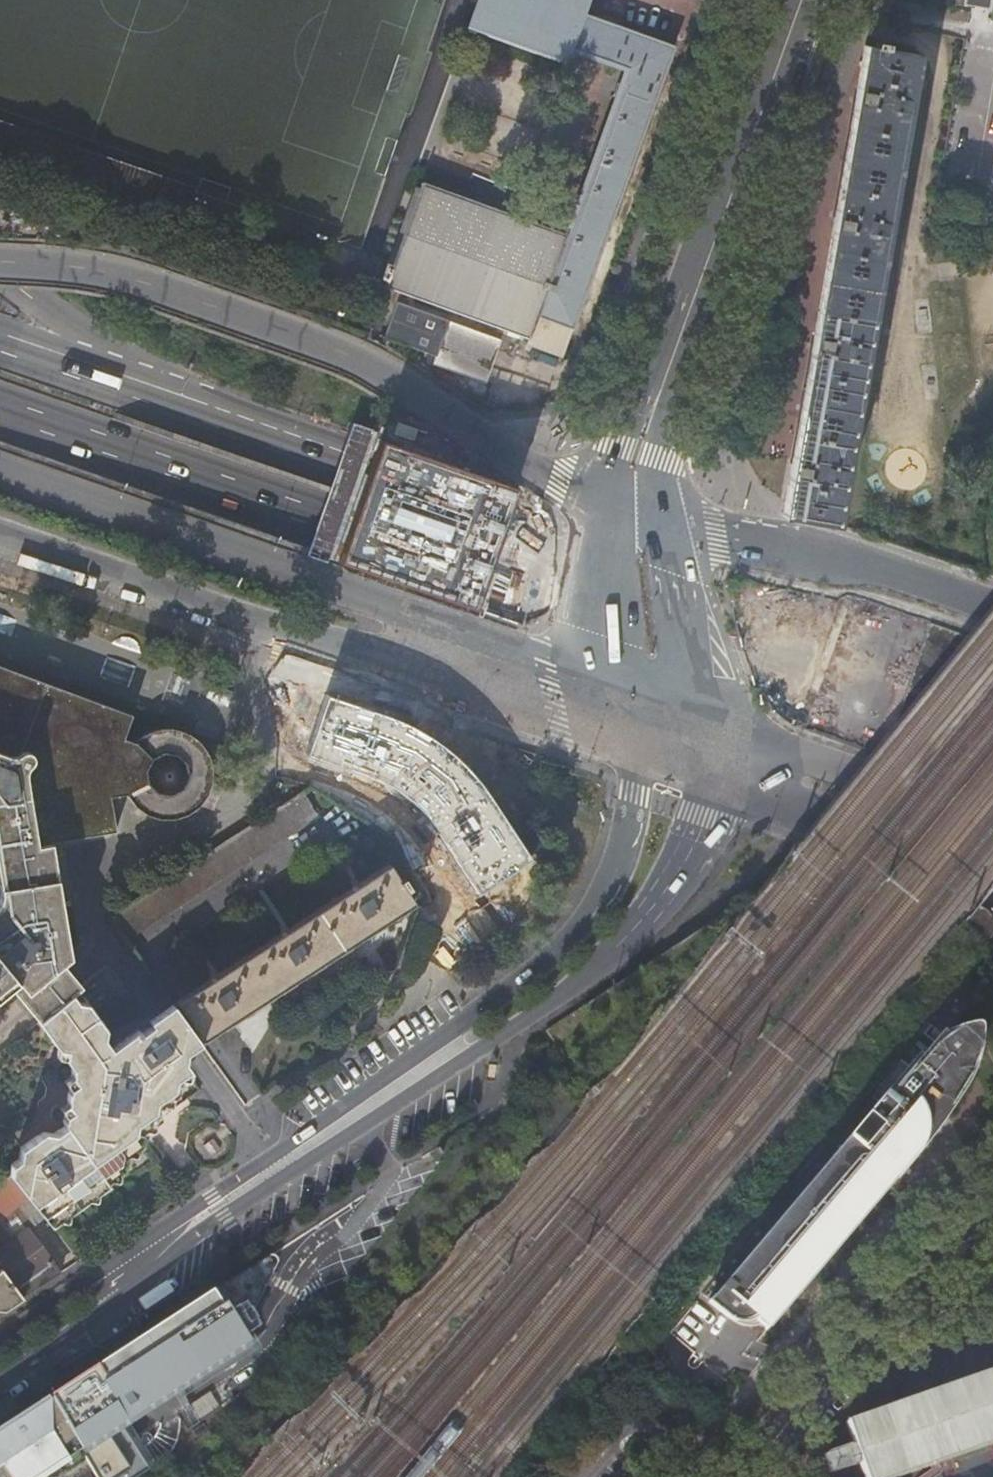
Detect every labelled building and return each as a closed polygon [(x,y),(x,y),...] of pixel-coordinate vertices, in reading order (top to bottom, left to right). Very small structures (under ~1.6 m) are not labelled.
[(565,63),(569,63),(574,64),(579,62),(581,60),(584,57),(585,54),(626,69),(566,235),(421,184),(385,285),(529,336),(537,316),(572,329),(675,46),(582,14),(588,0),(478,0),(468,28),(565,63)] [(992,20),(992,0),(964,0),(963,5),(989,10),(987,19),(992,20)] [(701,24),(704,15),(696,12),(693,21),(701,24)] [(783,516),(835,527),(915,54),(884,48),(885,43),(873,41),(872,46),(864,45),(857,89),(844,163),(805,388),(795,441),(792,460),(786,498),(785,500),(783,516)] [(432,364),(485,383),(500,340),(397,301),(384,337),(435,356),(432,364)] [(510,487),(379,442),(338,561),(469,606),(510,487)] [(0,887),(1,889),(1,894),(0,898),(0,999),(11,990),(20,1001),(39,1023),(78,990),(81,987),(63,965),(70,959),(52,844),(117,833),(111,797),(125,795),(127,799),(131,806),(137,811),(144,816),(151,819),(159,821),(167,822),(175,821),(182,819),(190,815),(196,811),(202,805),(215,810),(224,788),(212,783),(212,779),(212,771),(211,763),(208,756),(204,749),(199,743),(192,738),(185,734),(178,731),(170,730),(162,730),(154,731),(147,734),(140,738),(134,743),(126,741),(134,717),(0,666),(0,884),(0,887)] [(410,730),(328,701),(310,754),(380,778),(408,794),(429,815),(478,891),(523,862),(472,785),(449,763),(410,730)] [(316,819),(301,795),(110,920),(126,942),(316,819)] [(188,1054),(229,1025),(305,976),(376,930),(413,905),(405,892),(409,889),(403,879),(398,881),(388,866),(160,1015),(154,1019),(182,1057),(188,1054)] [(78,990),(39,1023),(49,1038),(60,1053),(68,1054),(66,1062),(73,1071),(71,1079),(77,1088),(83,1089),(78,1113),(71,1112),(64,1117),(62,1125),(64,1127),(53,1135),(43,1133),(20,1150),(18,1160),(10,1166),(8,1174),(26,1196),(46,1222),(68,1206),(62,1198),(73,1190),(79,1198),(104,1180),(102,1178),(125,1161),(119,1153),(143,1136),(137,1129),(161,1112),(155,1104),(166,1096),(178,1087),(173,1078),(187,1069),(180,1059),(182,1057),(154,1019),(148,1023),(151,1027),(141,1035),(138,1031),(111,1050),(104,1041),(106,1028),(91,1008),(78,990)] [(922,1051),(709,1301),(712,1304),(802,1198),(862,1128),(943,1033),(942,1032),(924,1053),(922,1051)] [(974,1052),(975,1037),(974,1036),(970,1037),(968,1033),(961,1034),(961,1036),(955,1043),(949,1038),(943,1033),(862,1128),(802,1198),(712,1304),(730,1319),(740,1307),(760,1325),(766,1331),(906,1166),(904,1165),(913,1155),(925,1130),(934,1131),(935,1129),(945,1111),(947,1112),(948,1111),(945,1110),(960,1087),(962,1088),(963,1087),(960,1086),(971,1059),(973,1060),(973,1058),(971,1058),(973,1056),(975,1056),(974,1052)] [(949,1038),(955,1043),(961,1036),(961,1034),(949,1038)] [(904,1165),(906,1166),(934,1131),(925,1130),(913,1155),(904,1165)] [(8,1174),(0,1181),(0,1218),(26,1196),(8,1174)] [(3,1311),(59,1275),(37,1247),(26,1232),(0,1253),(0,1269),(1,1270),(0,1271),(0,1311),(3,1311)] [(269,1280),(278,1263),(278,1262),(278,1261),(278,1260),(278,1259),(277,1259),(277,1258),(277,1257),(276,1257),(275,1257),(275,1256),(274,1256),(273,1255),(139,1341),(112,1359),(49,1400),(85,1461),(95,1476),(139,1476),(156,1466),(129,1424),(141,1416),(178,1392),(250,1345),(241,1332),(243,1331),(259,1299),(269,1280)] [(740,1307),(730,1319),(737,1324),(741,1325),(745,1326),(752,1327),(756,1326),(760,1325),(740,1307)] [(845,1424),(864,1476),(906,1476),(992,1446),(992,1372),(845,1424)] [(49,1400),(11,1425),(0,1432),(0,1476),(60,1476),(72,1469),(85,1461),(49,1400)]
